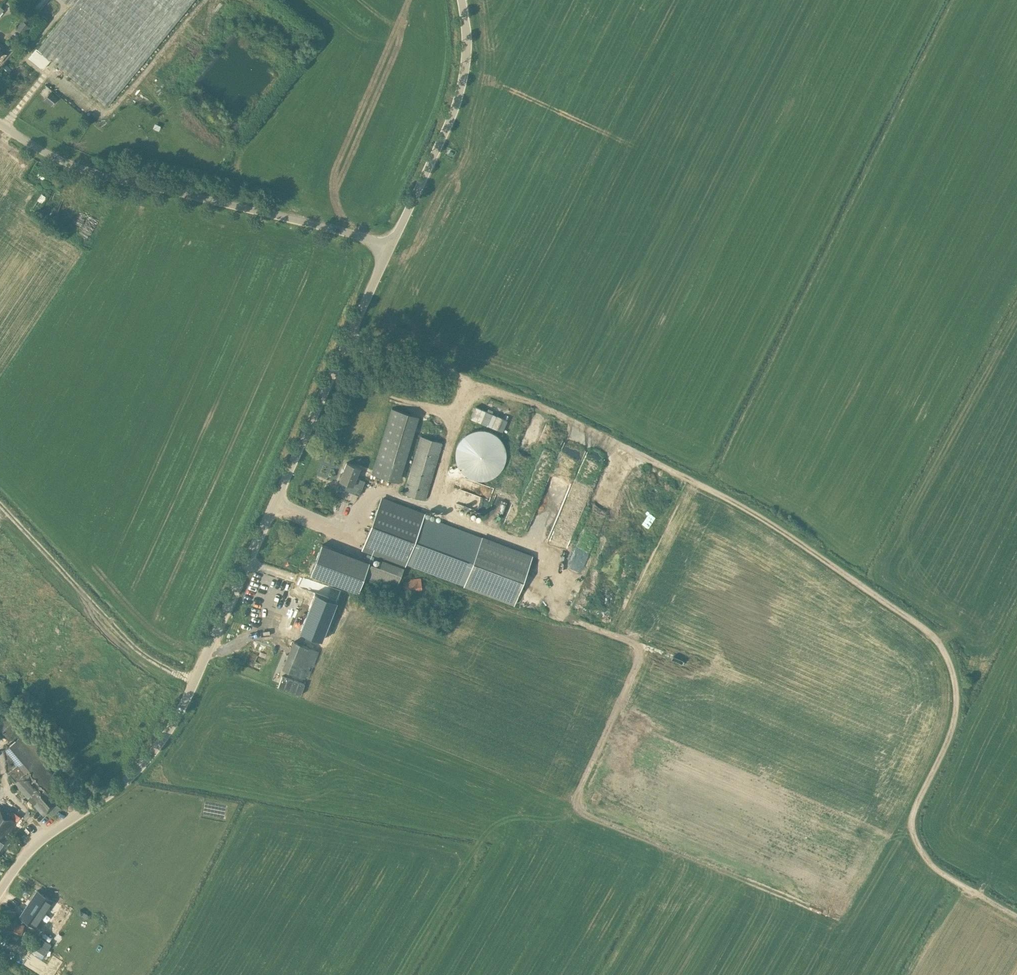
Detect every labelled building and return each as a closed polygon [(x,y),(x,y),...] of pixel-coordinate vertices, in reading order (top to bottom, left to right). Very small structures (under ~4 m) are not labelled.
[(37,48),(107,106),(194,0),(77,0),(37,48)] [(21,20),(15,28),(24,33),(29,25),(21,20)] [(50,60),(36,49),(30,58),(43,69),(50,60)] [(57,97),(51,91),(44,99),(51,105),(57,97)] [(37,210),(46,196),(40,193),(32,206),(37,210)] [(400,377),(372,473),(427,490),(456,394),(400,377)] [(476,408),(472,420),(505,431),(509,419),(476,408)] [(483,429),(480,428),(477,429),(473,429),(470,431),(467,432),(465,434),(462,436),(460,438),(458,441),(457,444),(456,447),(455,450),(455,453),(455,457),(455,460),(456,463),(458,466),(459,469),(461,471),(463,473),(466,475),(469,477),(472,478),(475,479),(478,480),(481,480),(485,480),(488,479),(491,478),(494,476),(496,475),(499,472),(501,470),(503,467),(504,464),(505,461),(506,458),(506,455),(506,452),(506,449),(505,446),(504,443),(502,440),(500,437),(498,435),(495,433),(492,431),(489,430),(486,429),(483,429)] [(365,480),(356,477),(360,467),(347,462),(340,479),(353,484),(353,483),(362,487),(365,480)] [(406,563),(424,515),(424,514),(382,498),(363,548),(405,564),(406,563)] [(634,508),(630,521),(648,526),(652,513),(634,508)] [(427,517),(408,566),(476,591),(515,605),(533,557),(494,542),(427,517)] [(341,551),(322,544),(311,574),(330,581),(341,551)] [(371,558),(364,574),(393,587),(400,570),(371,558)] [(422,589),(421,577),(403,579),(404,591),(422,589)] [(316,591),(300,630),(323,639),(338,600),(316,591)] [(252,639),(242,664),(257,671),(268,646),(252,639)] [(317,650),(294,641),(283,668),(306,677),(317,650)] [(6,713),(0,720),(0,728),(9,737),(20,726),(6,713)] [(68,792),(21,736),(5,750),(25,773),(14,783),(43,815),(48,811),(52,816),(61,808),(56,803),(68,792)] [(13,810),(9,815),(17,821),(20,816),(13,810)] [(0,811),(0,847),(16,822),(0,811)] [(53,901),(37,891),(19,917),(35,927),(53,901)] [(24,925),(5,919),(2,930),(21,936),(24,925)] [(39,974),(55,974),(64,961),(53,954),(39,974)]
